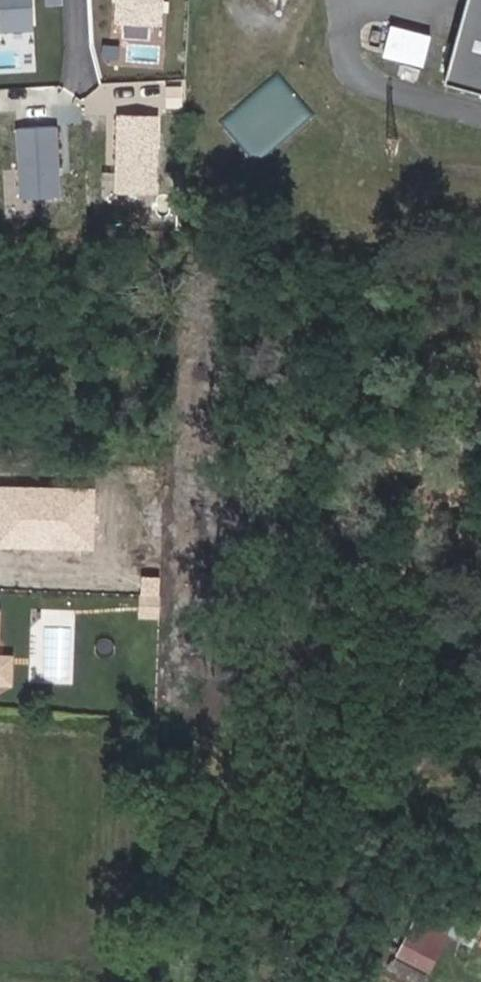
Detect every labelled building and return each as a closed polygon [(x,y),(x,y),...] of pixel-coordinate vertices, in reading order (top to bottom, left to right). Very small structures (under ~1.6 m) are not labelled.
[(2,31),(34,29),(33,0),(0,0),(2,31)] [(163,0),(119,0),(118,20),(161,23),(163,0)] [(444,81),(480,91),(480,0),(465,0),(444,81)] [(393,20),(383,51),(424,64),(433,32),(393,20)] [(158,193),(159,114),(114,114),(113,193),(158,193)] [(63,199),(57,124),(14,128),(20,202),(63,199)] [(0,486),(0,546),(94,548),(95,488),(0,486)] [(0,658),(0,683),(10,684),(11,659),(0,658)] [(480,924),(461,913),(450,932),(471,943),(480,924)] [(447,936),(415,919),(395,954),(429,972),(447,936)]
